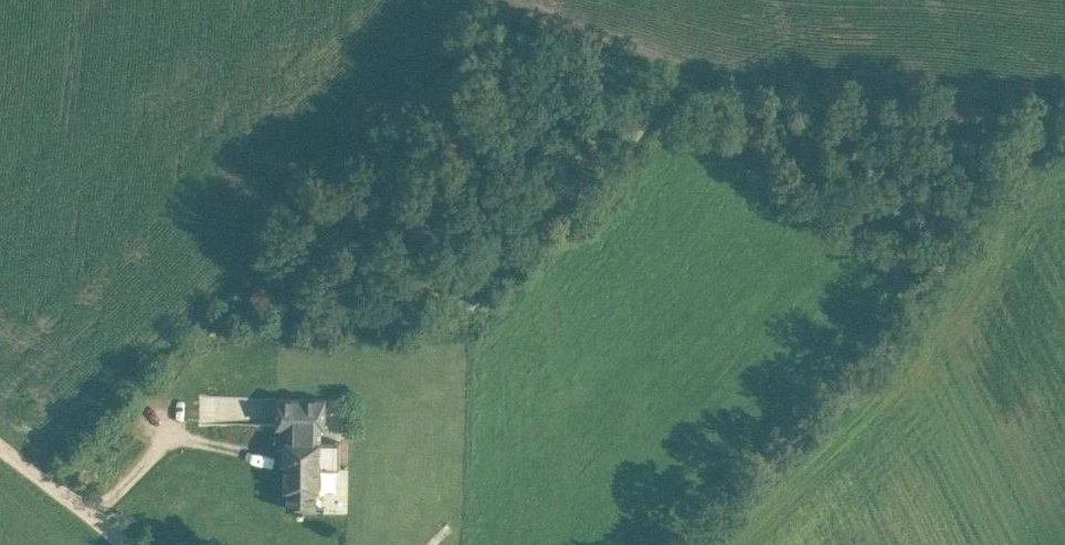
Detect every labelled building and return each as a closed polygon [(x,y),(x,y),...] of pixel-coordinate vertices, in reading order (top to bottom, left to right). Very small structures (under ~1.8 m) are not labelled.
[(220,380),(221,406),(268,405),(267,379),(220,380)] [(208,461),(239,427),(192,386),(181,399),(179,397),(160,418),(208,461)] [(278,396),(277,425),(289,425),(289,438),(287,438),(287,444),(284,444),(283,461),(287,461),(286,488),(288,488),(288,507),(300,508),(300,510),(305,511),(305,508),(317,508),(317,487),(320,487),(321,467),(341,467),(341,440),(321,439),(322,426),(325,426),(326,397),(278,396)]
